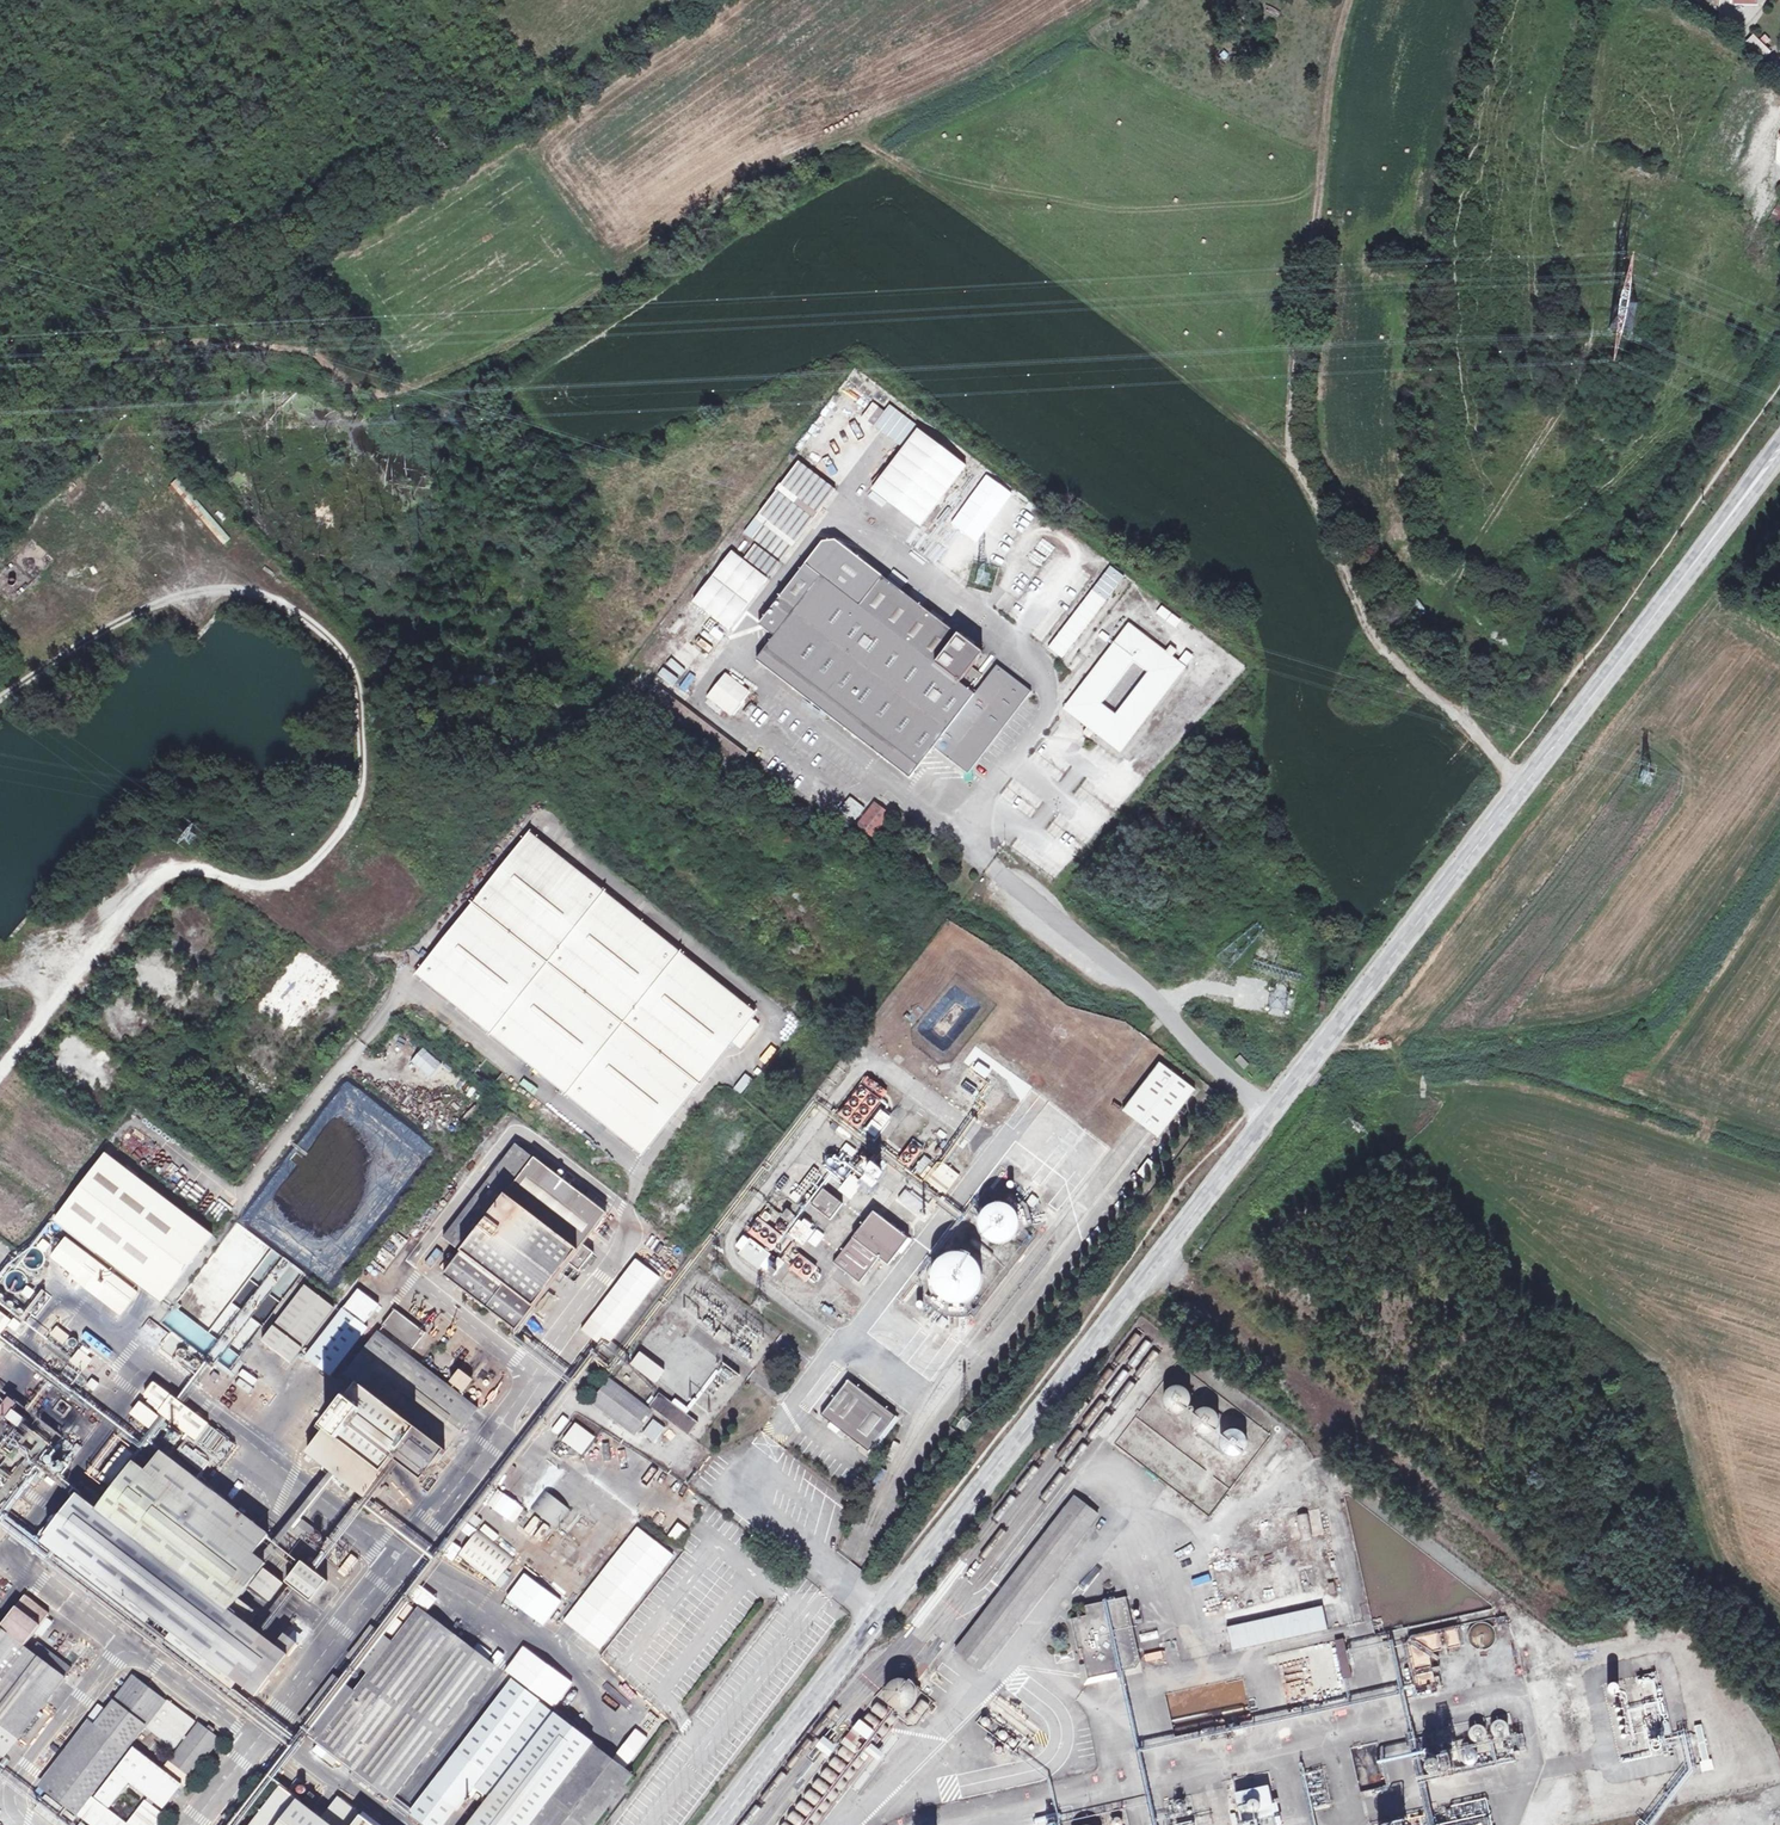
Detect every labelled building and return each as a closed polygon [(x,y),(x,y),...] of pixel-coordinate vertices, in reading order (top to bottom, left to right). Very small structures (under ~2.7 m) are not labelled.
[(1758,57),(1764,50),(1755,41),(1749,47),(1758,57)] [(1769,220),(1779,227),(1779,202),(1769,220)] [(855,413),(845,431),(859,439),(870,421),(855,413)] [(920,526),(966,463),(916,427),(870,490),(920,526)] [(836,490),(799,462),(777,490),(814,519),(836,490)] [(783,560),(814,519),(777,490),(755,519),(762,524),(752,537),(783,560)] [(822,542),(759,624),(776,638),(759,661),(909,777),(932,747),(964,771),(964,774),(971,773),(970,770),(971,770),(1032,692),(997,665),(974,694),(970,691),(982,676),(972,668),(983,654),(835,541),(822,542)] [(729,549),(689,604),(724,630),(725,628),(729,632),(768,578),(729,549)] [(1046,649),(1061,660),(1124,575),(1109,564),(1046,649)] [(1415,639),(1427,629),(1419,619),(1406,628),(1415,639)] [(1127,624),(1061,711),(1086,729),(1082,735),(1088,739),(1092,734),(1119,754),(1184,668),(1171,658),(1164,653),(1127,624)] [(683,669),(700,652),(688,640),(671,657),(683,669)] [(1164,653),(1171,658),(1175,653),(1168,648),(1164,653)] [(660,689),(641,715),(662,731),(669,721),(735,771),(747,756),(660,689)] [(1058,781),(1063,774),(1034,752),(1028,760),(1058,781)] [(1067,776),(1078,783),(1083,775),(1072,768),(1067,776)] [(881,797),(876,803),(889,814),(894,807),(881,797)] [(875,803),(857,826),(873,838),(890,814),(889,814),(876,803),(875,803)] [(530,832),(416,975),(642,1156),(733,1042),(751,1019),(756,1013),(530,832)] [(933,838),(928,845),(940,854),(945,847),(933,838)] [(952,1027),(942,1019),(952,1006),(962,1014),(973,1000),(954,986),(917,1032),(944,1053),(955,1040),(947,1034),(952,1027)] [(751,1019),(733,1042),(741,1050),(760,1026),(751,1019)] [(1249,1065),(1240,1055),(1235,1060),(1244,1069),(1249,1065)] [(478,1074),(491,1084),(500,1072),(487,1062),(478,1074)] [(1159,1063),(1123,1111),(1159,1139),(1196,1090),(1159,1063)] [(741,1072),(734,1091),(744,1094),(751,1076),(741,1072)] [(881,1110),(873,1121),(883,1128),(891,1118),(881,1110)] [(873,1121),(866,1130),(876,1138),(883,1128),(873,1121)] [(929,1143),(936,1132),(924,1123),(916,1135),(929,1143)] [(566,1133),(571,1151),(578,1149),(573,1131),(566,1133)] [(845,1176),(839,1193),(853,1198),(860,1181),(875,1187),(883,1165),(857,1156),(860,1149),(844,1143),(839,1157),(830,1153),(824,1169),(845,1176)] [(516,1144),(443,1239),(461,1253),(534,1158),(516,1144)] [(591,1152),(596,1170),(604,1168),(598,1150),(591,1152)] [(162,1303),(214,1235),(106,1153),(54,1221),(162,1303)] [(943,1195),(960,1175),(942,1160),(936,1166),(924,1155),(912,1169),(943,1195)] [(444,1276),(517,1332),(607,1214),(583,1195),(577,1191),(534,1158),(461,1253),(444,1276)] [(582,1185),(577,1191),(583,1195),(587,1189),(582,1185)] [(823,1189),(811,1205),(831,1220),(843,1204),(823,1189)] [(1019,1226),(1019,1223),(1018,1219),(1017,1215),(1014,1212),(1012,1209),(1009,1207),(1005,1206),(1001,1205),(997,1205),(993,1205),(990,1207),(987,1209),(984,1212),(982,1215),(980,1219),(979,1222),(979,1226),(980,1230),(982,1234),(984,1237),(986,1240),(990,1242),(993,1243),(997,1244),(1001,1244),(1005,1243),(1008,1242),(1011,1240),(1014,1237),(1016,1234),(1018,1230),(1019,1226)] [(909,1239),(874,1211),(834,1263),(859,1283),(879,1258),(888,1265),(909,1239)] [(796,1225),(788,1234),(803,1246),(810,1237),(796,1225)] [(92,1256),(67,1237),(52,1256),(77,1275),(92,1256)] [(750,1239),(739,1254),(760,1270),(771,1255),(750,1239)] [(808,1282),(818,1266),(798,1253),(788,1269),(808,1282)] [(982,1280),(982,1275),(981,1270),(979,1266),(976,1262),(972,1258),(968,1256),(963,1254),(958,1253),(953,1254),(948,1255),(944,1257),(940,1260),(936,1264),(934,1268),(932,1273),(931,1278),(932,1282),(933,1287),(935,1292),(938,1296),(942,1299),(946,1302),(951,1303),(956,1304),(961,1304),(966,1303),(970,1300),(974,1297),(977,1294),(980,1289),(982,1285),(982,1280)] [(139,1293),(92,1256),(77,1275),(125,1312),(139,1293)] [(614,1340),(660,1276),(634,1257),(580,1331),(619,1359),(627,1349),(614,1340)] [(779,1258),(771,1268),(778,1272),(785,1262),(779,1258)] [(305,1285),(262,1342),(291,1364),(335,1307),(305,1285)] [(344,1309),(306,1358),(330,1377),(368,1328),(344,1309)] [(0,1311),(0,1350),(7,1341),(0,1336),(12,1320),(0,1311)] [(157,1348),(169,1333),(150,1318),(138,1334),(157,1348)] [(50,1336),(63,1344),(70,1334),(56,1326),(50,1336)] [(479,1409),(378,1331),(343,1376),(357,1386),(306,1453),(364,1498),(394,1460),(422,1482),(479,1409)] [(165,1358),(179,1341),(172,1336),(158,1353),(165,1358)] [(81,1352),(74,1361),(84,1368),(91,1359),(81,1352)] [(639,1352),(631,1365),(656,1383),(665,1371),(639,1352)] [(257,1353),(248,1363),(260,1373),(269,1364),(257,1353)] [(460,1369),(450,1382),(464,1393),(474,1380),(460,1369)] [(91,1378),(85,1386),(94,1392),(100,1383),(91,1378)] [(593,1402),(635,1434),(651,1411),(609,1380),(593,1402)] [(876,1442),(896,1416),(848,1380),(821,1415),(869,1452),(870,1451),(876,1442)] [(1187,1409),(1188,1407),(1190,1405),(1190,1402),(1191,1399),(1190,1396),(1189,1394),(1188,1391),(1186,1389),(1183,1388),(1181,1387),(1178,1386),(1175,1386),(1172,1387),(1170,1388),(1167,1390),(1166,1392),(1164,1395),(1164,1398),(1163,1400),(1164,1403),(1165,1406),(1166,1408),(1168,1410),(1171,1412),(1174,1413),(1176,1413),(1179,1413),(1182,1412),(1184,1411),(1187,1409)] [(659,1393),(649,1406),(688,1436),(699,1422),(659,1393)] [(172,1395),(159,1412),(176,1425),(189,1408),(172,1395)] [(25,1415),(4,1399),(0,1404),(0,1416),(16,1427),(25,1415)] [(1218,1425),(1219,1422),(1219,1419),(1218,1417),(1216,1414),(1215,1412),(1212,1410),(1210,1409),(1207,1408),(1204,1408),(1201,1408),(1199,1410),(1196,1411),(1194,1413),(1193,1416),(1192,1418),(1191,1421),(1192,1424),(1192,1427),(1194,1429),(1196,1431),(1198,1433),(1200,1435),(1203,1435),(1206,1435),(1209,1435),(1211,1434),(1214,1432),(1216,1430),(1217,1428),(1218,1425)] [(896,1416),(876,1442),(880,1445),(900,1419),(896,1416)] [(642,1436),(655,1443),(665,1426),(651,1419),(642,1436)] [(582,1456),(595,1437),(576,1423),(562,1441),(582,1456)] [(1247,1441),(1246,1438),(1245,1436),(1243,1434),(1241,1432),(1238,1430),(1235,1430),(1233,1429),(1230,1430),(1227,1431),(1225,1432),(1222,1434),(1221,1437),(1220,1439),(1219,1442),(1219,1445),(1220,1448),(1221,1451),(1223,1453),(1225,1455),(1228,1456),(1231,1457),(1234,1457),(1236,1457),(1239,1456),(1242,1454),(1244,1452),(1245,1450),(1246,1447),(1247,1444),(1247,1441)] [(876,1442),(870,1451),(879,1458),(886,1449),(880,1445),(876,1442)] [(78,1494),(46,1535),(257,1698),(288,1658),(289,1656),(275,1646),(248,1625),(257,1614),(241,1602),(232,1613),(230,1611),(267,1563),(255,1554),(269,1535),(161,1452),(146,1471),(134,1461),(98,1509),(78,1494)] [(10,1474),(9,1472),(8,1470),(5,1468),(3,1468),(1,1468),(0,1468),(0,1479),(1,1480),(4,1480),(5,1480),(8,1478),(9,1476),(10,1474)] [(513,1524),(524,1509),(497,1488),(486,1503),(513,1524)] [(544,1491),(531,1509),(556,1528),(570,1509),(544,1491)] [(980,1670),(1099,1515),(1074,1496),(955,1650),(980,1670)] [(388,1497),(384,1502),(398,1511),(402,1506),(388,1497)] [(570,1531),(581,1515),(571,1509),(561,1525),(570,1531)] [(1321,1522),(1319,1509),(1297,1512),(1300,1526),(1321,1522)] [(1300,1526),(1297,1512),(1286,1515),(1291,1542),(1302,1540),(1300,1526)] [(533,1516),(523,1530),(540,1542),(550,1527),(533,1516)] [(295,1528),(305,1539),(314,1530),(304,1519),(295,1528)] [(677,1543),(687,1529),(677,1521),(667,1536),(677,1543)] [(1323,1535),(1321,1522),(1300,1526),(1302,1540),(1323,1535)] [(636,1526),(562,1622),(600,1651),(674,1555),(636,1526)] [(496,1584),(515,1558),(478,1530),(459,1556),(496,1584)] [(1324,1538),(1313,1540),(1316,1557),(1327,1556),(1324,1538)] [(346,1577),(358,1559),(350,1553),(338,1571),(346,1577)] [(302,1562),(286,1582),(311,1602),(328,1581),(302,1562)] [(265,1568),(251,1587),(270,1602),(284,1583),(265,1568)] [(526,1574),(507,1597),(545,1626),(562,1602),(526,1574)] [(5,1757),(66,1677),(31,1651),(25,1646),(50,1614),(25,1595),(0,1627),(0,1754),(5,1757)] [(1141,1662),(1126,1596),(1088,1605),(1090,1614),(1086,1615),(1071,1619),(1077,1650),(1081,1649),(1085,1664),(1088,1679),(1107,1675),(1136,1669),(1141,1662)] [(406,1620),(415,1609),(409,1604),(400,1616),(406,1620)] [(1328,1631),(1322,1606),(1226,1627),(1232,1652),(1328,1631)] [(495,1667),(419,1609),(393,1642),(369,1674),(355,1692),(320,1737),(318,1740),(394,1798),(495,1667)] [(1507,1624),(1505,1616),(1495,1618),(1497,1626),(1507,1624)] [(1491,1647),(1493,1645),(1495,1642),(1496,1639),(1496,1636),(1496,1633),(1495,1630),(1493,1628),(1491,1626),(1489,1624),(1486,1623),(1483,1622),(1480,1622),(1477,1623),(1474,1624),(1472,1626),(1470,1628),(1469,1631),(1468,1634),(1468,1637),(1468,1640),(1469,1642),(1470,1645),(1472,1647),(1475,1649),(1478,1650),(1481,1651),(1483,1650),(1486,1650),(1489,1649),(1491,1647)] [(353,1661),(369,1674),(393,1642),(377,1629),(353,1661)] [(1437,1692),(1430,1658),(1434,1652),(1461,1646),(1457,1629),(1413,1639),(1409,1645),(1421,1696),(1437,1692)] [(283,1636),(275,1646),(289,1656),(288,1658),(297,1647),(283,1636)] [(1352,1678),(1344,1639),(1334,1641),(1343,1680),(1352,1678)] [(38,1642),(31,1651),(66,1677),(73,1668),(38,1642)] [(524,1646),(504,1671),(555,1707),(572,1684),(524,1646)] [(1146,1661),(1163,1659),(1162,1652),(1145,1654),(1146,1661)] [(1088,1679),(1085,1664),(1079,1665),(1083,1686),(1109,1681),(1107,1675),(1088,1679)] [(1603,1763),(1607,1783),(1680,1771),(1675,1739),(1671,1740),(1659,1674),(1604,1684),(1618,1760),(1603,1763)] [(134,1675),(45,1790),(79,1815),(91,1824),(154,1824),(163,1814),(152,1806),(155,1802),(148,1797),(128,1824),(92,1797),(167,1700),(134,1675)] [(914,1702),(916,1697),(916,1692),(914,1688),(912,1684),(908,1681),(905,1679),(902,1679),(897,1679),(894,1680),(890,1683),(887,1686),(886,1689),(885,1693),(885,1695),(885,1698),(886,1699),(887,1703),(888,1705),(891,1707),(895,1709),(899,1710),(904,1710),(908,1709),(911,1706),(914,1702)] [(304,1725),(320,1737),(355,1692),(339,1680),(304,1725)] [(511,1680),(457,1752),(484,1773),(494,1760),(539,1701),(511,1680)] [(199,1723),(169,1701),(147,1729),(175,1750),(183,1739),(186,1741),(163,1770),(182,1784),(184,1785),(220,1738),(200,1723),(199,1723)] [(539,1701),(494,1760),(509,1771),(554,1712),(539,1701)] [(876,1702),(870,1711),(883,1720),(889,1711),(876,1702)] [(467,1824),(531,1824),(567,1778),(593,1744),(594,1743),(554,1712),(509,1771),(489,1796),(467,1824)] [(989,1725),(990,1724),(990,1722),(990,1720),(989,1719),(987,1718),(986,1718),(984,1718),(983,1719),(982,1720),(981,1722),(981,1724),(982,1725),(983,1726),(985,1727),(987,1727),(988,1726),(989,1725)] [(874,1731),(859,1720),(853,1729),(866,1738),(868,1739),(876,1745),(881,1738),(873,1733),(874,1731)] [(1485,1740),(1483,1726),(1469,1728),(1471,1743),(1485,1740)] [(854,1753),(866,1738),(853,1729),(853,1728),(841,1743),(854,1753)] [(1008,1737),(1008,1735),(1007,1733),(1006,1732),(1005,1731),(1003,1730),(1001,1731),(1000,1732),(998,1733),(998,1735),(998,1737),(999,1738),(1000,1739),(1002,1740),(1004,1740),(1005,1739),(1007,1738),(1008,1737)] [(829,1757),(837,1746),(824,1736),(815,1747),(829,1757)] [(1017,1744),(1017,1743),(1017,1742),(1016,1741),(1016,1740),(1014,1739),(1013,1739),(1012,1739),(1010,1740),(1009,1741),(1009,1742),(1009,1744),(1009,1745),(1010,1746),(1011,1747),(1012,1747),(1014,1747),(1015,1746),(1016,1745),(1017,1744)] [(878,1761),(884,1754),(871,1743),(865,1751),(878,1761)] [(593,1744),(567,1778),(608,1809),(634,1775),(593,1744)] [(1480,1745),(1480,1748),(1464,1749),(1465,1765),(1494,1764),(1493,1745),(1480,1745)] [(182,1784),(163,1770),(134,1747),(95,1797),(109,1808),(129,1782),(148,1797),(155,1802),(163,1809),(182,1784)] [(411,1811),(429,1824),(444,1824),(474,1785),(484,1773),(457,1752),(411,1811)] [(484,1773),(474,1785),(489,1796),(509,1771),(494,1760),(484,1773)] [(531,1824),(596,1824),(608,1809),(567,1778),(531,1824)] [(1488,1798),(1433,1807),(1428,1780),(1418,1782),(1423,1815),(1375,1823),(1376,1824),(1492,1824),(1488,1798)] [(338,1797),(322,1817),(281,1786),(251,1824),(374,1824),(338,1797)] [(1275,1816),(1268,1786),(1235,1793),(1242,1823),(1275,1816)] [(405,1812),(411,1805),(398,1794),(393,1801),(405,1812)] [(1034,1814),(1023,1816),(1025,1824),(1036,1824),(1034,1814)] [(1275,1816),(1242,1823),(1242,1824),(1277,1824),(1275,1816)]
